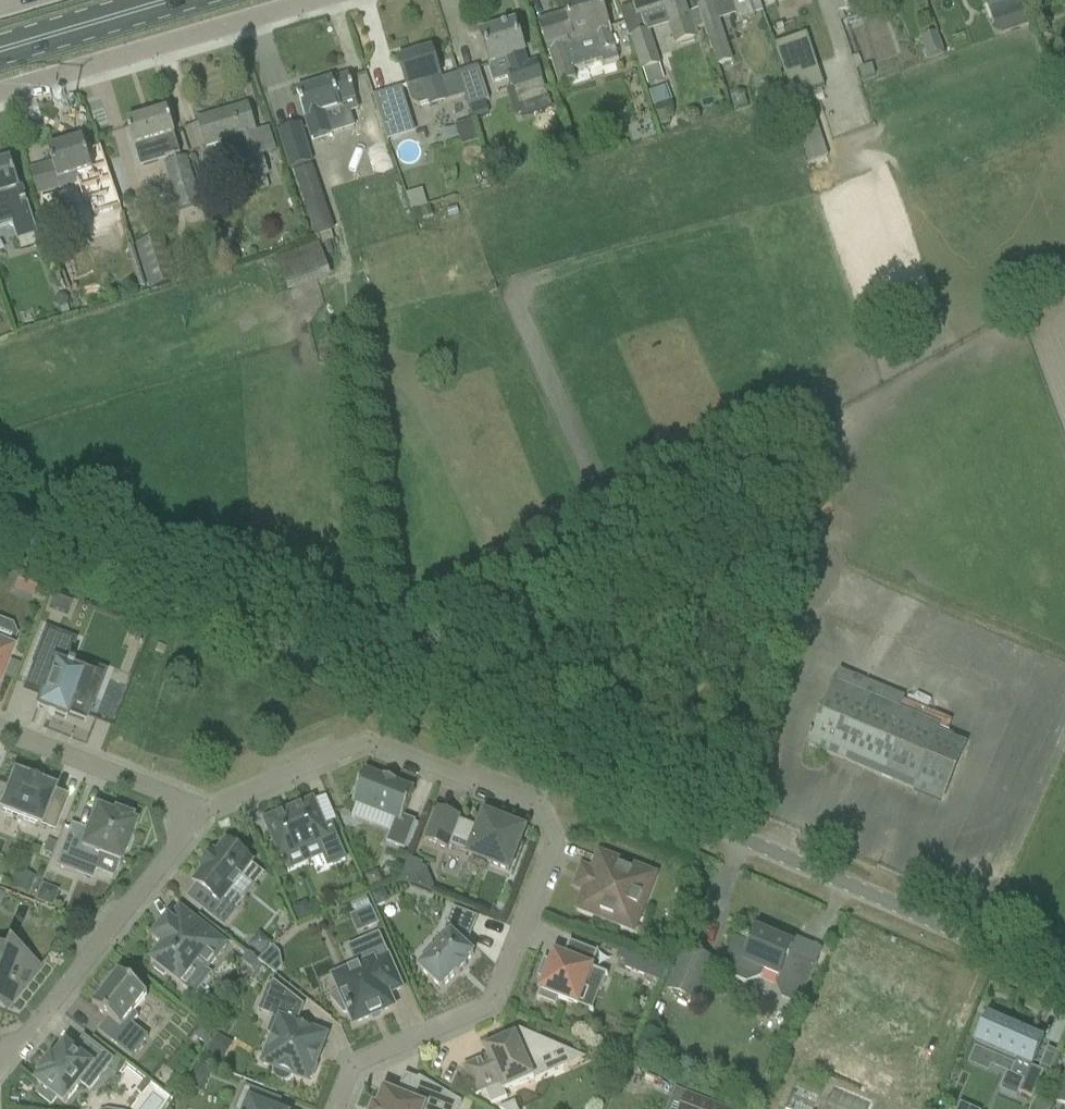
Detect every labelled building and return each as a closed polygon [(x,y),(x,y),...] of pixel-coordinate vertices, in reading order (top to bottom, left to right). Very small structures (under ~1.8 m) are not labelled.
[(559,85),(576,80),(573,71),(618,57),(605,17),(600,0),(589,0),(565,7),(568,19),(541,27),(547,48),(549,54),(550,54),(559,85)] [(669,27),(676,46),(695,39),(689,22),(682,0),(632,0),(637,18),(664,10),(669,27)] [(732,2),(739,23),(756,18),(755,15),(750,0),(731,0),(732,2)] [(838,14),(859,7),(856,0),(834,0),(838,14)] [(1025,4),(1025,8),(1028,11),(1032,12),(1035,9),(1036,5),(1033,1),(1029,1),(1025,4)] [(708,38),(718,68),(732,63),(722,33),(713,4),(698,9),(708,38)] [(992,18),(998,35),(1029,24),(1023,7),(992,18)] [(515,24),(481,34),(493,65),(508,60),(512,72),(510,73),(509,74),(513,89),(522,116),(522,118),(552,109),(551,107),(549,99),(548,99),(537,63),(529,66),(525,54),(526,53),(515,24)] [(826,27),(774,43),(789,97),(824,87),(817,61),(835,56),(826,27)] [(649,87),(665,82),(649,33),(632,38),(643,71),(644,71),(649,87)] [(937,34),(922,39),(929,59),(944,53),(937,34)] [(400,61),(398,62),(407,88),(408,88),(413,104),(420,107),(429,104),(430,109),(465,97),(458,76),(441,81),(440,78),(432,51),(413,57),(410,53),(400,56),(400,61)] [(872,67),(858,71),(862,82),(876,78),(872,67)] [(479,69),(458,76),(465,97),(466,97),(470,109),(490,103),(479,69)] [(306,120),(313,142),(332,136),(325,114),(342,109),(341,105),(357,100),(350,78),(334,83),(334,82),(298,92),(306,120)] [(402,90),(374,98),(385,135),(413,127),(402,90)] [(249,108),(200,123),(208,148),(222,144),(229,169),(215,173),(221,191),(254,180),(258,192),(270,188),(266,177),(268,176),(263,159),(256,133),(249,108)] [(135,149),(142,169),(167,161),(182,156),(175,136),(176,136),(169,112),(128,125),(135,149)] [(657,115),(662,128),(671,125),(667,112),(657,115)] [(302,125),(278,132),(290,172),(314,165),(302,125)] [(54,165),(45,167),(53,193),(74,187),(73,184),(78,183),(81,194),(85,207),(107,200),(102,186),(98,188),(93,172),(93,171),(90,162),(84,141),(50,151),(54,165)] [(166,165),(181,214),(203,207),(188,158),(166,165)] [(18,243),(38,236),(29,205),(28,205),(23,189),(21,190),(19,184),(13,163),(0,167),(0,230),(13,226),(18,243)] [(305,170),(293,174),(317,240),(322,238),(325,246),(330,244),(305,170)] [(429,207),(419,211),(423,221),(432,217),(429,207)] [(457,208),(447,211),(449,219),(460,216),(457,208)] [(137,248),(151,291),(179,282),(165,239),(137,248)] [(236,249),(227,253),(231,264),(240,260),(236,249)] [(280,266),(289,293),(331,279),(323,252),(280,266)] [(488,286),(487,290),(489,295),(498,292),(495,284),(488,286)] [(58,298),(56,305),(62,310),(68,307),(70,300),(64,295),(58,298)] [(38,580),(31,599),(40,603),(47,584),(38,580)] [(54,597),(49,609),(67,616),(72,604),(54,597)] [(3,675),(9,662),(13,651),(11,651),(17,637),(12,626),(0,622),(0,684),(3,675)] [(35,665),(25,689),(42,696),(40,700),(36,709),(48,714),(48,715),(53,718),(54,716),(66,721),(67,717),(85,724),(91,708),(101,682),(72,671),(73,669),(66,666),(66,668),(56,665),(66,639),(46,631),(33,664),(35,665)] [(811,740),(809,747),(914,791),(944,803),(968,746),(965,745),(939,734),(941,728),(928,722),(928,724),(900,712),(906,699),(841,671),(835,685),(834,685),(822,716),(813,736),(811,736),(809,740),(811,740)] [(387,844),(406,851),(417,823),(404,818),(415,792),(398,785),(398,784),(385,779),(385,780),(366,773),(360,789),(356,790),(353,799),(355,802),(354,805),(396,822),(387,844)] [(54,832),(65,806),(51,800),(55,790),(40,785),(40,783),(29,779),(29,780),(14,774),(0,810),(0,812),(40,827),(40,826),(54,832)] [(319,845),(329,868),(346,861),(335,835),(329,837),(314,802),(266,822),(282,861),(319,845)] [(469,857),(510,872),(525,832),(485,816),(480,829),(460,821),(461,818),(438,809),(426,842),(448,851),(449,847),(470,855),(469,857)] [(63,846),(55,867),(63,871),(75,876),(79,866),(96,872),(114,879),(120,864),(121,860),(125,851),(127,852),(132,839),(130,838),(135,826),(130,824),(131,820),(115,814),(114,817),(110,816),(109,818),(101,815),(102,813),(97,811),(88,832),(71,826),(63,846)] [(204,910),(225,927),(237,912),(224,901),(253,864),(246,858),(248,855),(237,846),(234,849),(227,843),(217,856),(215,854),(203,869),(205,871),(195,884),(213,898),(204,910)] [(623,928),(633,931),(642,909),(655,877),(623,865),(600,856),(595,871),(581,866),(571,891),(585,896),(579,910),(623,928)] [(409,859),(401,882),(415,887),(423,868),(424,865),(409,859)] [(683,871),(683,883),(696,883),(696,871),(683,871)] [(18,872),(11,890),(28,897),(35,878),(18,872)] [(378,872),(365,877),(370,890),(383,885),(378,872)] [(41,886),(35,902),(52,909),(59,892),(41,886)] [(385,891),(372,896),(377,909),(390,904),(385,891)] [(353,905),(357,914),(371,908),(367,898),(353,905)] [(307,903),(292,909),(298,923),(313,917),(307,903)] [(452,935),(420,969),(442,990),(457,974),(459,975),(466,968),(465,966),(474,956),(461,943),(463,936),(470,939),(479,917),(455,908),(446,930),(452,935)] [(183,986),(186,988),(185,990),(195,998),(213,975),(208,972),(228,946),(180,909),(171,921),(169,919),(153,939),(164,948),(152,963),(156,967),(153,969),(165,978),(167,975),(182,987),(183,986)] [(352,918),(359,933),(378,925),(371,910),(352,918)] [(797,1007),(799,1007),(818,964),(817,964),(815,968),(790,957),(793,948),(757,932),(751,946),(749,945),(736,939),(721,973),(747,985),(761,979),(764,971),(780,978),(781,975),(806,986),(797,1007)] [(260,933),(249,947),(262,957),(273,944),(260,933)] [(349,1012),(355,1025),(394,1008),(389,996),(403,990),(389,956),(388,957),(379,936),(350,949),(358,968),(335,979),(340,992),(332,998),(345,1014),(349,1012)] [(538,1000),(539,1001),(540,999),(555,1005),(557,999),(578,1007),(586,987),(600,992),(606,977),(608,978),(608,976),(593,970),(599,953),(598,952),(597,954),(571,944),(572,942),(571,941),(562,963),(557,965),(545,961),(544,962),(546,963),(540,977),(546,980),(538,1000)] [(10,1010),(46,964),(48,961),(47,960),(33,977),(22,969),(26,959),(5,951),(0,949),(0,1006),(10,1010)] [(669,990),(694,1002),(712,961),(686,949),(669,990)] [(627,963),(625,969),(645,977),(650,963),(630,955),(627,963)] [(852,959),(836,995),(896,1020),(912,985),(852,959)] [(99,1033),(133,1059),(149,1038),(133,1026),(139,1018),(135,1014),(148,997),(120,974),(93,1008),(108,1019),(98,1032),(99,1033)] [(282,1083),(285,1084),(287,1083),(289,1082),(291,1081),(292,1080),(295,1077),(309,1082),(310,1079),(313,1080),(318,1068),(315,1067),(316,1064),(326,1037),(294,1025),(302,1006),(304,1008),(305,1007),(274,983),(270,987),(269,987),(259,1012),(274,1018),(268,1034),(274,1040),(264,1064),(274,1069),(274,1072),(275,1077),(276,1080),(277,1081),(279,1083),(282,1083)] [(1019,1094),(1033,1100),(1045,1074),(1033,1069),(1045,1042),(1035,1038),(1036,1036),(1030,1033),(1029,1035),(988,1018),(975,1048),(976,1049),(977,1046),(1017,1063),(1011,1076),(1010,1075),(1008,1074),(1000,1091),(1017,1097),(1019,1094)] [(203,1024),(193,1035),(205,1045),(214,1034),(203,1024)] [(486,1092),(492,1106),(508,1099),(505,1092),(535,1079),(531,1071),(572,1053),(520,1031),(507,1036),(509,1040),(485,1051),(488,1059),(464,1069),(476,1097),(486,1092)] [(218,1035),(207,1052),(217,1058),(228,1041),(218,1035)] [(38,1096),(52,1106),(57,1100),(64,1105),(81,1084),(90,1091),(114,1062),(85,1039),(75,1052),(66,1046),(55,1061),(53,1059),(40,1075),(42,1077),(37,1084),(43,1089),(38,1096)] [(199,1066),(193,1081),(206,1086),(212,1071),(199,1066)] [(463,1103),(421,1079),(417,1080),(415,1079),(406,1101),(385,1092),(379,1108),(460,1108),(463,1103)] [(280,1103),(281,1102),(245,1088),(237,1108),(278,1108),(280,1103)] [(7,1108),(16,1108),(19,1108),(20,1095),(8,1094),(7,1108)] [(687,1098),(683,1108),(716,1108),(687,1098)]
